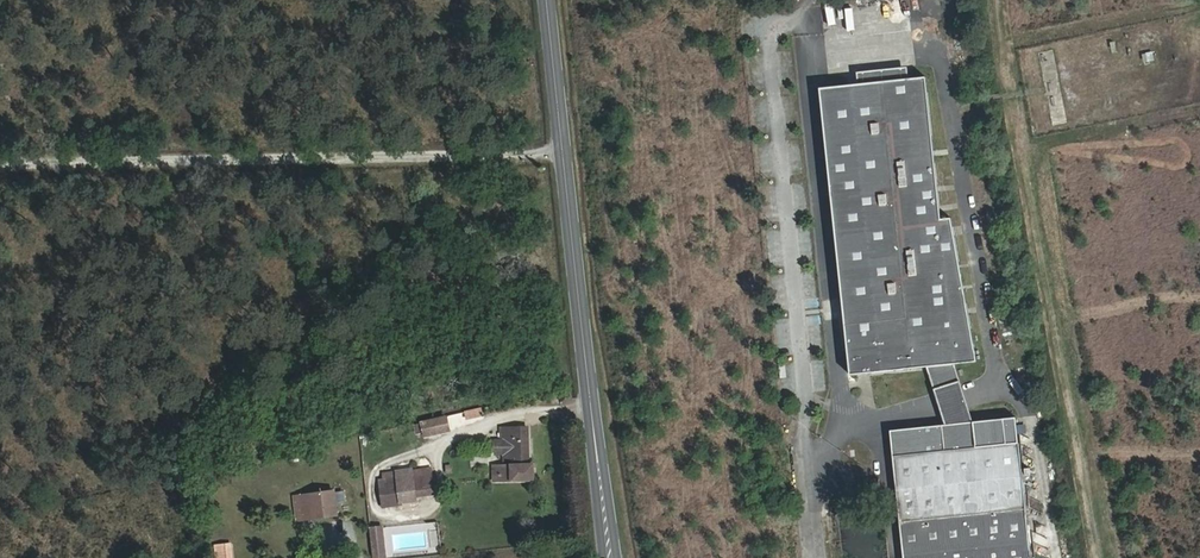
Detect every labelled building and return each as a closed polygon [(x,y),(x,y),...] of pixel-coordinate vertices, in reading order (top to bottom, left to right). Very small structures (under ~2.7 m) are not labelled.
[(860,83),(821,86),(852,377),(929,369),(956,365),(979,363),(954,216),(943,217),(928,75),(910,76),(909,65),(858,71),(860,83)] [(818,299),(807,301),(808,309),(819,307),(818,299)] [(820,316),(808,317),(809,325),(820,324),(820,316)] [(956,365),(929,369),(943,413),(946,424),(974,420),(970,405),(956,365)] [(425,436),(452,429),(448,414),(421,421),(425,436)] [(891,429),(904,557),(1032,557),(1017,416),(974,420),(946,424),(891,429)] [(503,463),(492,465),(493,481),(537,480),(536,463),(531,461),(529,426),(502,427),(503,463)] [(431,492),(430,479),(429,473),(413,475),(413,480),(397,481),(397,477),(388,478),(388,487),(381,488),(382,504),(400,502),(415,501),(414,494),(431,492)] [(309,496),(312,520),(336,516),(333,492),(309,496)] [(309,496),(302,497),(304,521),(312,520),(309,496)] [(296,522),(304,521),(302,497),(294,498),(296,522)] [(371,528),(375,557),(387,557),(384,527),(371,528)] [(216,548),(218,557),(231,557),(230,546),(216,548)]
